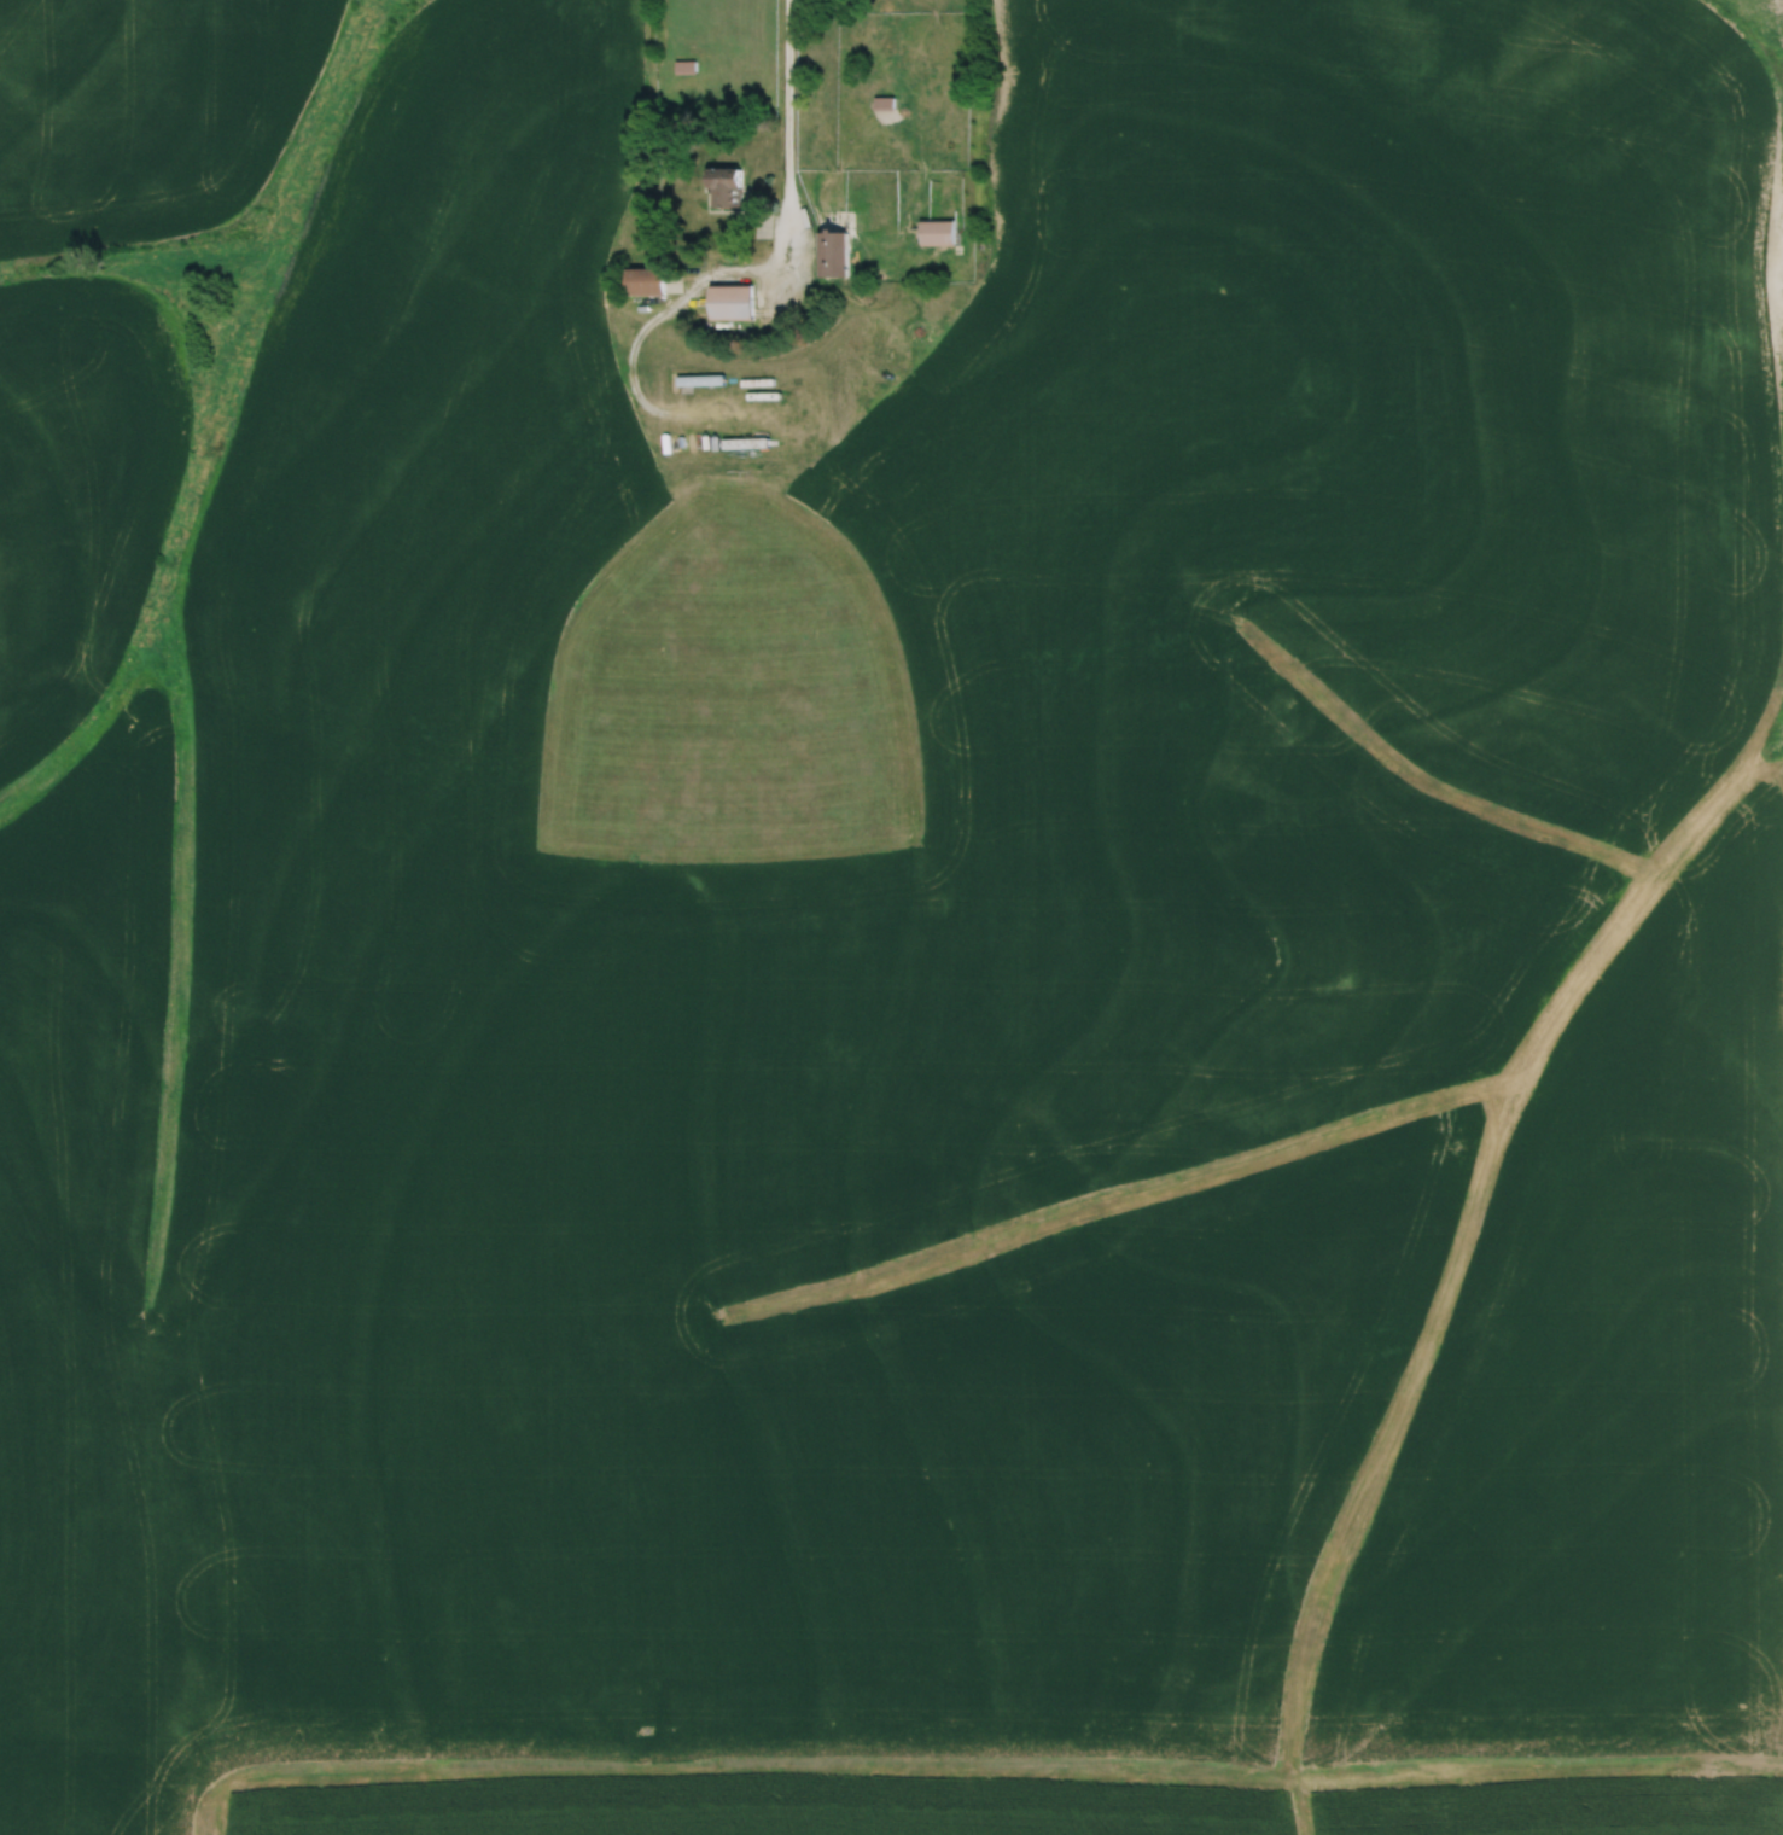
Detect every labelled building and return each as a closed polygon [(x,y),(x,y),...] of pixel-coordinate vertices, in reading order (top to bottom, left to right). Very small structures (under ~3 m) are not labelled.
[(675,59),(676,71),(695,71),(695,58),(675,59)] [(873,95),(873,107),(893,107),(893,94),(873,95)] [(710,167),(710,185),(711,185),(711,205),(741,205),(741,167),(710,167)] [(920,217),(920,244),(955,243),(954,217),(920,217)] [(817,231),(817,275),(847,275),(847,231),(817,231)] [(628,268),(629,293),(665,293),(664,267),(628,268)] [(711,282),(711,319),(753,319),(753,282),(711,282)] [(677,374),(678,385),(724,384),(724,373),(677,374)] [(721,438),(721,448),(768,445),(768,436),(721,438)]
